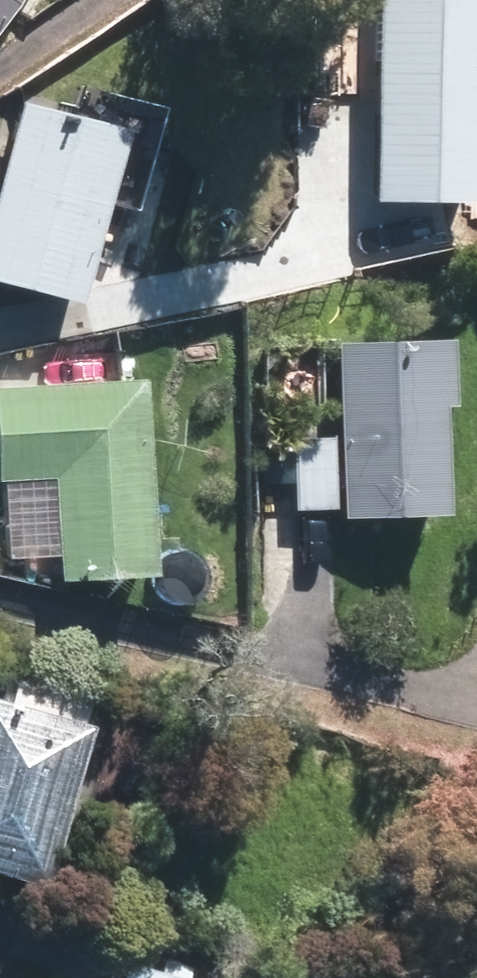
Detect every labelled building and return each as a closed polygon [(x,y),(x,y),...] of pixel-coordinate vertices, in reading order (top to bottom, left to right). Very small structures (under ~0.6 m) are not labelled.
[(111,141),(15,116),(0,175),(0,326),(63,326),(111,141)] [(430,345),(340,348),(345,516),(435,514),(430,345)] [(130,385),(0,391),(0,479),(55,476),(60,577),(139,574),(130,385)] [(322,438),(286,439),(288,513),(324,512),(322,438)] [(0,713),(0,866),(32,875),(72,734),(0,713)]
